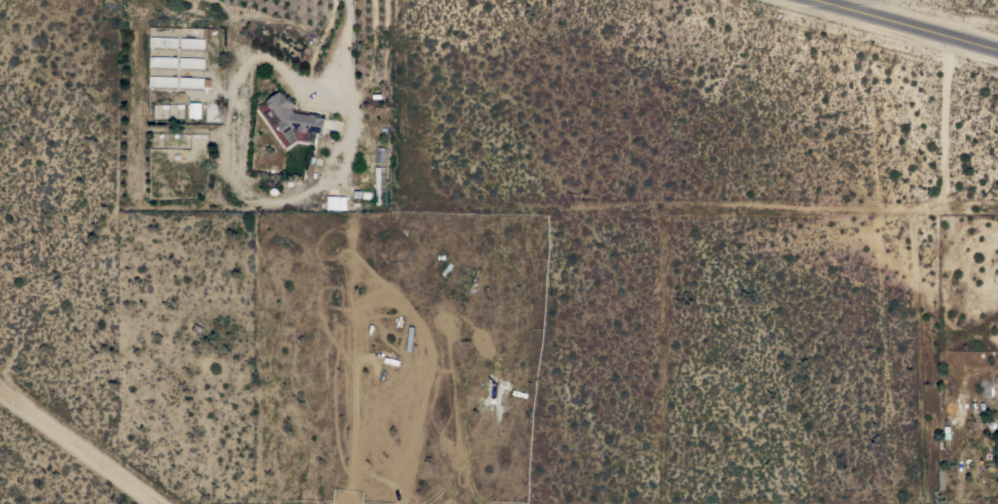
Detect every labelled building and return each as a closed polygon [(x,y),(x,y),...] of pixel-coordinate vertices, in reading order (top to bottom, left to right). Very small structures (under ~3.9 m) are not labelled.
[(177,38),(177,48),(149,46),(149,37),(177,38)] [(204,39),(203,48),(180,48),(181,38),(204,39)] [(177,58),(177,67),(149,67),(150,57),(177,58)] [(204,58),(203,68),(179,68),(180,58),(204,58)] [(176,77),(176,87),(149,87),(149,76),(176,77)] [(210,78),(210,86),(203,86),(203,88),(179,87),(179,77),(210,78)] [(281,93),(283,92),(287,98),(289,97),(294,104),(290,107),(293,111),(309,114),(309,113),(320,114),(320,116),(324,117),(321,132),(312,131),(312,130),(306,129),(306,132),(296,130),(296,128),(294,128),(297,137),(289,143),(276,124),(280,121),(272,108),(270,108),(265,100),(279,90),(281,93)] [(189,103),(201,103),(201,118),(189,118),(189,103)] [(337,209),(326,208),(326,195),(338,196),(337,209)]
